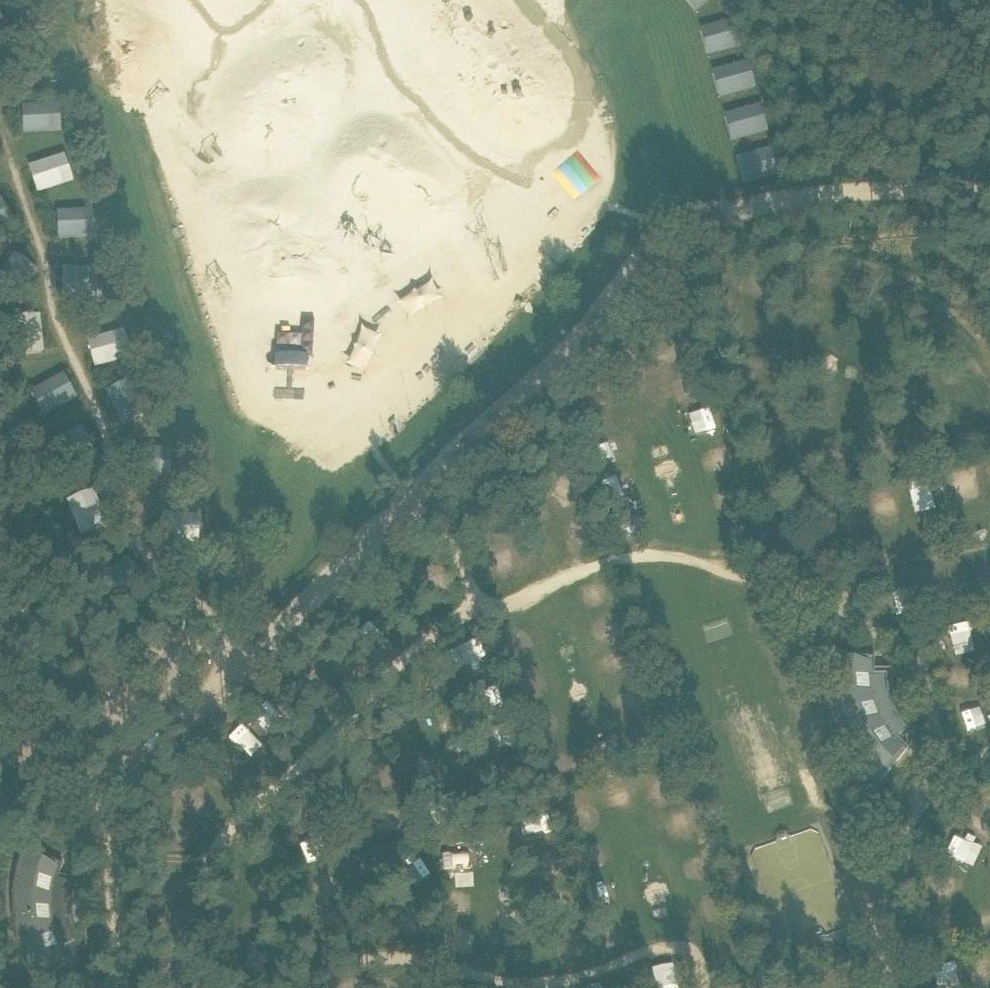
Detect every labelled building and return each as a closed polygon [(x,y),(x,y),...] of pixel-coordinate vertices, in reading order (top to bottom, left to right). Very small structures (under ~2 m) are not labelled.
[(735,20),(710,27),(717,51),(742,44),(735,20)] [(747,63),(722,70),(729,94),(754,87),(747,63)] [(48,106),(23,107),(24,132),(49,131),(48,106)] [(759,106),(735,113),(741,137),(766,130),(759,106)] [(577,194),(599,175),(576,149),(554,168),(577,194)] [(771,149),(747,156),(754,180),(778,173),(771,149)] [(54,160),(30,167),(38,191),(62,183),(54,160)] [(0,200),(0,228),(12,222),(1,199),(0,200)] [(83,211),(58,213),(59,238),(84,236),(83,211)] [(0,274),(0,275),(20,290),(35,270),(16,255),(0,274)] [(64,269),(63,294),(88,295),(89,270),(64,269)] [(38,316),(13,319),(16,344),(40,341),(38,316)] [(113,335),(88,341),(95,365),(119,359),(113,335)] [(63,375),(41,387),(53,409),(75,397),(63,375)] [(130,380),(108,391),(118,414),(141,403),(130,380)] [(693,413),(697,433),(722,427),(718,407),(693,413)] [(82,428),(59,438),(69,461),(92,451),(82,428)] [(135,449),(134,474),(159,475),(160,450),(135,449)] [(92,491),(69,501),(78,524),(102,515),(92,491)] [(164,514),(161,539),(187,541),(189,516),(164,514)] [(971,564),(973,591),(989,589),(989,562),(971,564)] [(895,582),(895,603),(913,604),(914,582),(895,582)] [(351,634),(365,655),(385,642),(371,621),(351,634)] [(942,650),(959,656),(964,639),(948,634),(942,650)] [(907,748),(897,737),(906,729),(903,725),(900,721),(897,716),(895,712),(893,707),(891,703),(889,698),(888,693),(887,688),(886,683),(885,678),(885,673),(873,673),(874,658),(833,651),(832,657),(831,664),(831,670),(831,677),(831,683),(832,690),(833,696),(834,703),(836,709),(838,716),(840,722),(842,728),(845,734),(848,740),(851,746),(855,751),(858,756),(862,762),(867,767),(871,772),(876,776),(881,780),(907,748)] [(951,692),(983,685),(978,661),(946,668),(951,692)] [(468,694),(470,707),(497,702),(494,689),(468,694)] [(960,725),(989,716),(989,705),(986,692),(953,702),(960,725)] [(596,766),(618,759),(612,739),(589,746),(596,766)] [(408,760),(412,780),(445,774),(442,754),(408,760)] [(958,833),(951,849),(967,856),(973,840),(958,833)] [(57,879),(63,864),(25,845),(22,851),(20,858),(18,864),(16,870),(15,877),(13,883),(13,890),(12,896),(12,903),(12,909),(12,916),(13,923),(14,929),(15,936),(16,942),(18,948),(20,955),(23,961),(25,967),(28,973),(31,978),(35,984),(70,961),(63,946),(74,942),(72,938),(71,934),(69,929),(68,925),(67,921),(66,917),(66,912),(66,908),(66,904),(66,899),(66,895),(67,891),(68,886),(69,882),(57,879)] [(441,874),(475,873),(474,853),(441,854),(441,874)] [(404,885),(423,886),(424,867),(405,866),(404,885)] [(299,923),(283,928),(287,942),(303,937),(299,923)]
